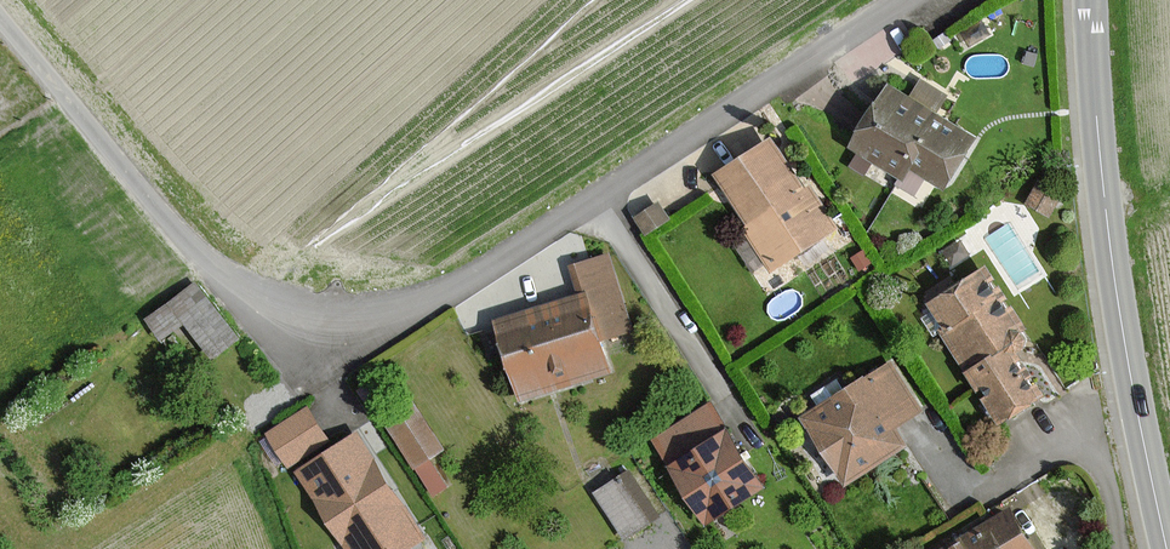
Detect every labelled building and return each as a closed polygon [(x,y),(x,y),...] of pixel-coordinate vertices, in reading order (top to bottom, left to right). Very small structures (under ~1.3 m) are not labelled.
[(974,137),(886,84),(848,146),(902,179),(910,166),(944,186),(974,137)] [(802,191),(769,140),(717,174),(749,224),(743,228),(771,272),(838,230),(809,186),(802,191)] [(1062,195),(1038,180),(1024,204),(1049,218),(1062,195)] [(670,219),(658,201),(633,217),(645,235),(670,219)] [(977,252),(966,235),(947,248),(958,264),(977,252)] [(609,253),(570,265),(579,294),(493,321),(519,400),(610,370),(601,342),(634,332),(609,253)] [(981,400),(998,426),(1044,396),(1017,354),(1024,350),(1026,340),(1022,333),(1027,329),(986,266),(926,304),(931,312),(941,327),(937,330),(939,334),(976,392),(982,388),(987,396),(981,400)] [(242,338),(198,278),(145,316),(163,340),(188,322),(214,358),(242,338)] [(941,327),(931,312),(920,319),(933,338),(939,334),(937,330),(941,327)] [(801,418),(844,486),(908,446),(897,428),(924,412),(891,361),(801,418)] [(394,414),(382,422),(413,471),(415,470),(430,460),(445,450),(413,401),(394,414)] [(709,405),(652,440),(669,467),(706,525),(762,489),(726,431),(709,405)] [(329,441),(307,406),(265,433),(288,468),(329,441)] [(356,436),(298,474),(347,548),(403,548),(422,537),(356,436)] [(448,488),(430,460),(415,470),(433,498),(448,488)] [(660,518),(629,470),(593,493),(623,541),(660,518)] [(1009,509),(991,520),(985,524),(943,548),(1033,548),(1009,509)]
